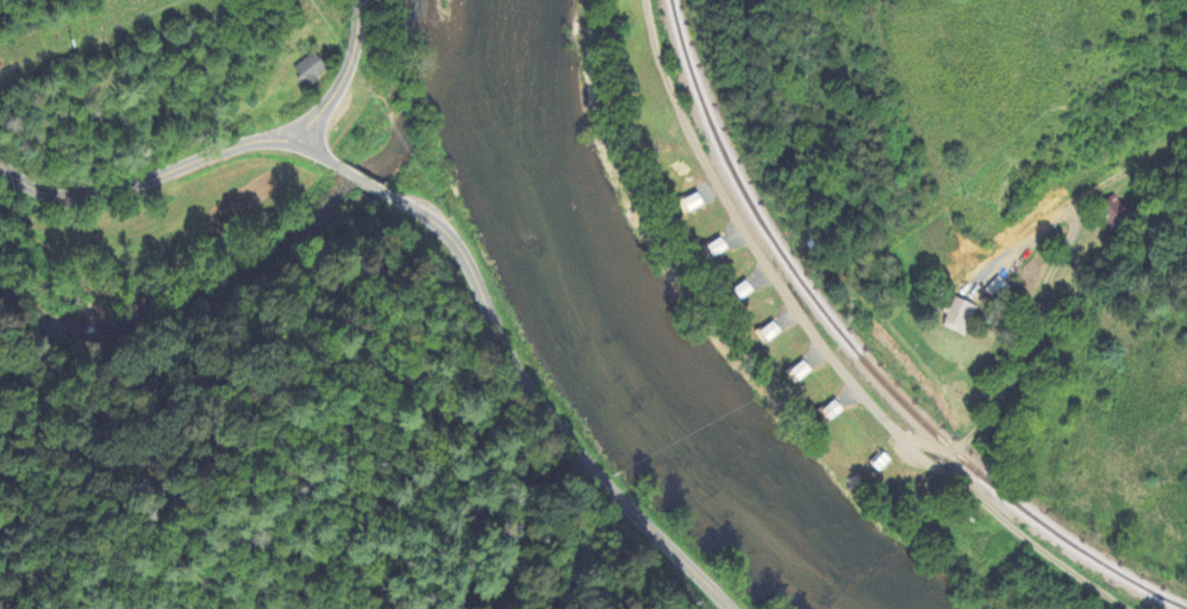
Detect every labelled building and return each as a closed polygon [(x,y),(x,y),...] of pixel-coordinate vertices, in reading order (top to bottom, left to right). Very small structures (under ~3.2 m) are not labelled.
[(306,87),(329,72),(317,53),(294,67),(306,87)] [(946,328),(970,335),(979,304),(955,298),(946,328)] [(814,371),(806,360),(789,374),(797,384),(814,371)]
